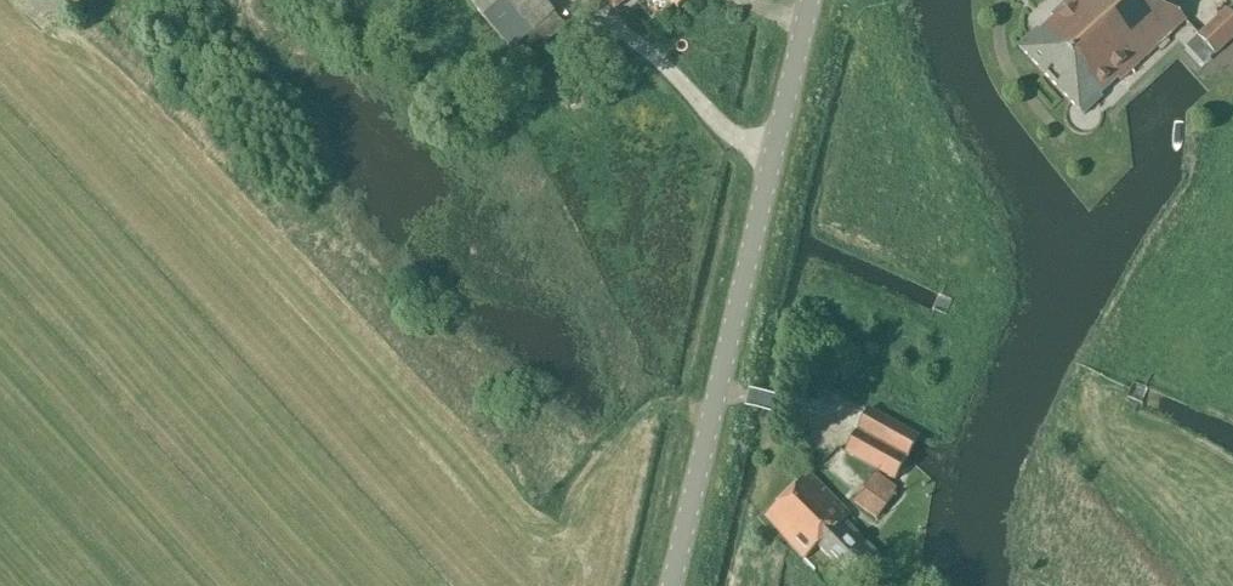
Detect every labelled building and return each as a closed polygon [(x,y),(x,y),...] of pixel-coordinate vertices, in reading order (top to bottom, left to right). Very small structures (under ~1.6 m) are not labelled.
[(512,51),(528,39),(538,51),(566,28),(543,0),(469,0),(512,51)] [(614,10),(627,0),(606,0),(614,10)] [(678,9),(690,0),(671,0),(678,9)] [(1018,46),(1083,115),(1102,97),(1100,94),(1118,78),(1120,80),(1185,20),(1168,1),(1169,0),(1068,0),(1018,46)] [(1232,40),(1232,17),(1226,10),(1198,36),(1216,56),(1232,40)] [(871,411),(848,454),(896,480),(919,437),(871,411)] [(897,489),(875,473),(852,503),(877,521),(896,495),(894,493),(897,489)] [(804,560),(818,547),(853,582),(880,556),(845,521),(851,515),(811,474),(765,517),(804,560)]
